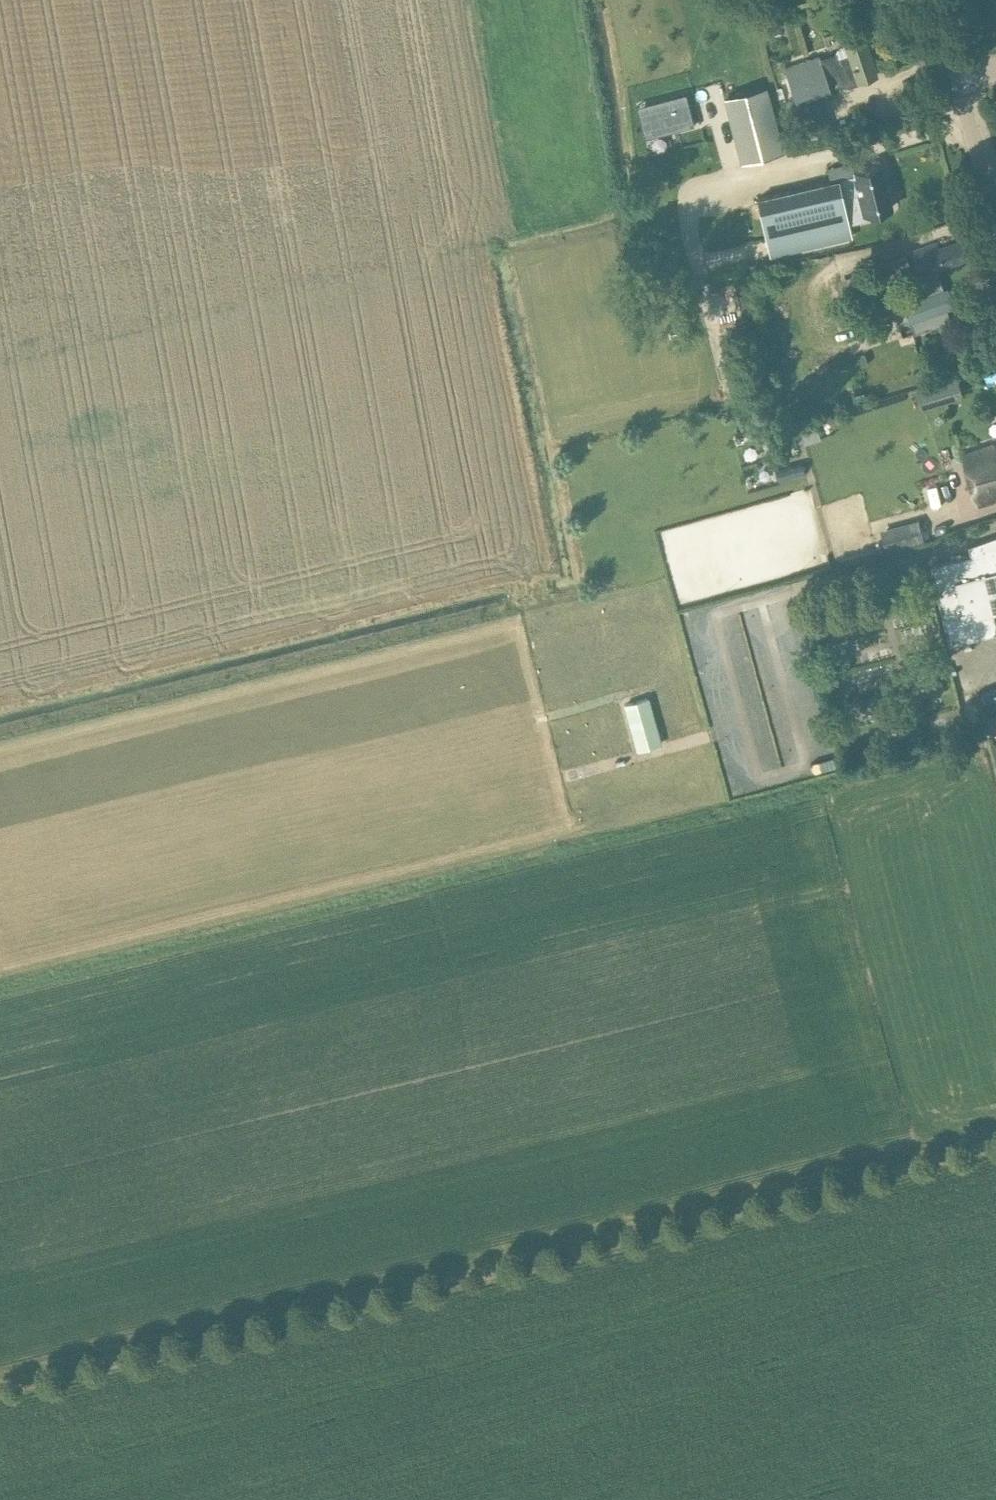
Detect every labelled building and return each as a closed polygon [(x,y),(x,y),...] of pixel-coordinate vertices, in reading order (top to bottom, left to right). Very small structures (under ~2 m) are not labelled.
[(846,85),(858,81),(877,75),(864,37),(845,44),(846,46),(837,49),(835,53),(820,58),(819,55),(784,67),(796,102),(832,90),(831,88),(846,83),(846,85)] [(783,150),(778,130),(767,88),(724,99),(740,161),(783,150)] [(686,93),(645,103),(653,135),(694,125),(686,93)] [(792,107),(801,139),(831,130),(822,98),(792,107)] [(645,103),(637,105),(645,137),(653,135),(645,103)] [(892,207),(882,164),(854,171),(855,174),(758,199),(772,257),(851,237),(848,223),(866,219),(864,214),(892,207)] [(917,299),(905,304),(912,323),(913,324),(916,333),(925,330),(951,320),(947,309),(955,306),(949,288),(944,290),(937,269),(971,257),(965,239),(940,248),(938,242),(919,249),(914,251),(915,255),(921,270),(922,274),(929,295),(917,299)] [(872,269),(851,277),(859,300),(883,292),(880,284),(894,280),(889,265),(872,269)] [(915,362),(906,365),(909,374),(918,371),(915,362)] [(958,378),(917,390),(923,410),(964,398),(958,378)] [(793,430),(766,437),(771,452),(797,445),(793,430)] [(819,433),(808,437),(811,448),(823,444),(819,433)] [(971,451),(963,454),(981,505),(995,500),(995,444),(995,443),(971,451)] [(815,450),(804,454),(808,465),(819,461),(815,450)] [(920,519),(882,529),(887,550),(925,540),(920,519)] [(995,612),(995,536),(970,546),(970,547),(972,546),(974,555),(931,565),(951,644),(995,633),(995,619),(994,612),(995,612)] [(649,697),(624,704),(637,751),(662,744),(649,697)]
